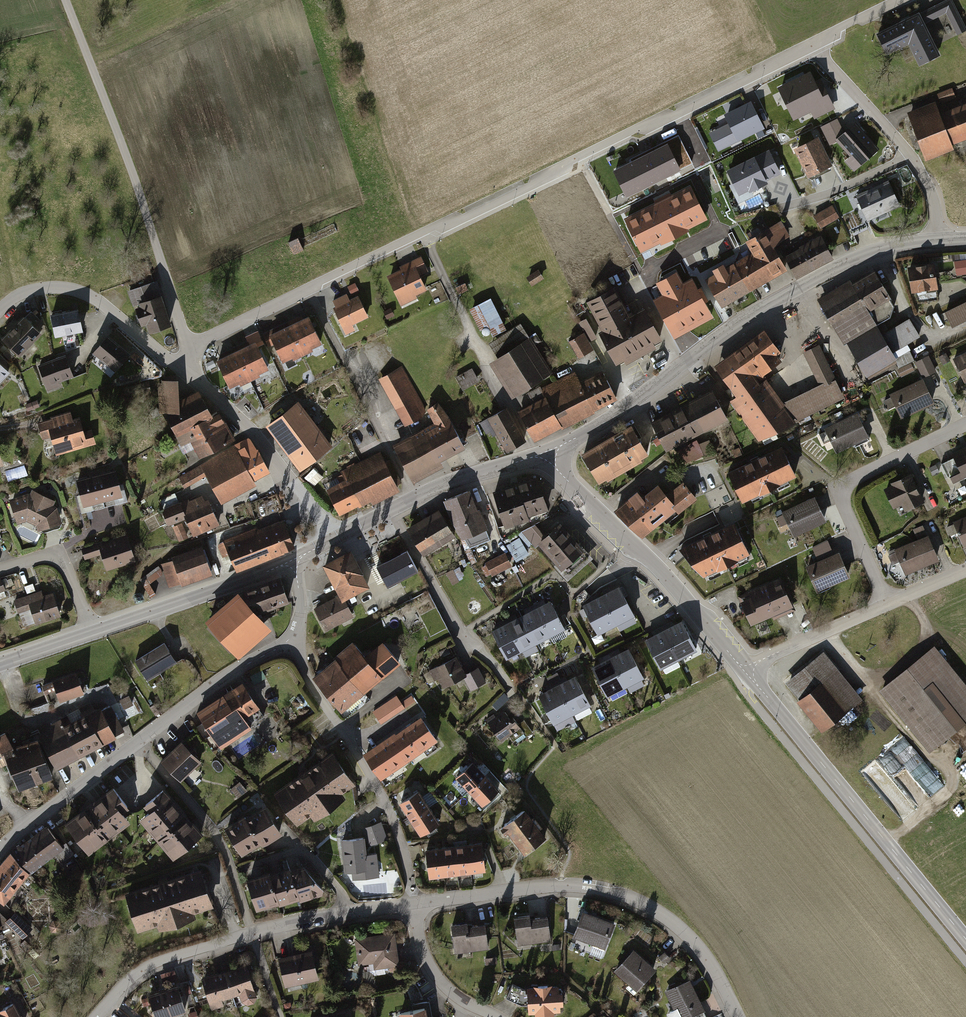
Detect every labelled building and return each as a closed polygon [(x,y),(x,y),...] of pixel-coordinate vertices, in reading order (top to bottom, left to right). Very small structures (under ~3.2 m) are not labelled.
[(921,13),(926,22),(946,12),(957,33),(965,28),(965,26),(953,0),(946,0),(921,13)] [(939,53),(918,12),(878,33),(887,51),(907,41),(919,63),(939,53)] [(814,117),(834,107),(820,79),(815,81),(810,72),(779,87),(793,117),(810,108),(814,117)] [(937,95),(941,105),(955,99),(952,89),(937,95)] [(718,149),(762,128),(750,103),(726,115),(730,123),(710,133),(718,149)] [(905,115),(923,163),(953,152),(950,145),(965,139),(965,106),(939,116),(934,104),(905,115)] [(839,139),(845,134),(837,119),(821,127),(830,144),(839,139)] [(846,161),(853,170),(877,150),(855,125),(845,134),(839,139),(852,155),(846,161)] [(795,150),(808,176),(831,165),(818,138),(795,150)] [(644,151),(611,168),(625,196),(682,167),(667,139),(644,151)] [(780,173),(768,151),(728,171),(739,194),(780,173)] [(889,182),(856,196),(866,222),(900,208),(889,182)] [(663,199),(624,218),(641,252),(708,219),(691,185),(663,199)] [(832,207),(814,217),(820,228),(838,219),(832,207)] [(745,242),(752,254),(754,257),(773,247),(790,237),(781,222),(745,242)] [(296,237),(286,242),(293,255),(303,250),(296,237)] [(819,237),(783,256),(795,278),(831,259),(819,237)] [(786,270),(773,247),(754,257),(752,254),(737,262),(752,289),(786,270)] [(400,270),(385,277),(398,304),(426,291),(419,277),(428,272),(420,256),(398,266),(400,270)] [(965,273),(965,259),(953,261),(955,275),(965,273)] [(147,275),(151,274),(147,261),(129,267),(133,279),(147,275)] [(721,306),(752,289),(737,262),(706,279),(721,306)] [(923,289),(936,287),(933,262),(906,266),(909,288),(922,286),(923,289)] [(538,269),(524,277),(530,287),(544,279),(538,269)] [(680,335),(684,333),(714,318),(703,296),(693,277),(684,282),(678,271),(656,282),(662,294),(654,298),(675,338),(680,335)] [(889,299),(874,273),(852,285),(848,279),(813,298),(841,347),(847,345),(877,326),(868,311),(889,299)] [(131,303),(139,301),(158,294),(154,282),(127,291),(131,303)] [(454,288),(458,295),(468,290),(464,283),(454,288)] [(614,288),(586,303),(600,330),(595,333),(612,365),(623,360),(625,364),(637,357),(656,348),(653,344),(660,341),(643,308),(628,316),(614,288)] [(135,309),(141,324),(146,322),(150,332),(169,326),(158,294),(139,301),(141,307),(135,309)] [(335,310),(344,328),(367,317),(358,299),(350,303),(346,295),(334,301),(337,308),(335,310)] [(951,326),(965,319),(965,301),(944,312),(951,326)] [(76,310),(49,315),(53,336),(80,331),(76,310)] [(0,326),(0,341),(19,358),(40,334),(14,311),(0,326)] [(319,345),(306,317),(287,326),(300,354),(319,345)] [(919,336),(909,318),(882,333),(893,351),(919,336)] [(520,325),(491,343),(500,357),(491,363),(514,397),(551,373),(520,325)] [(300,354),(287,326),(268,335),(281,363),(300,354)] [(847,345),(865,375),(896,357),(893,351),(882,333),(877,326),(847,345)] [(729,401),(759,442),(795,424),(763,373),(779,362),(775,355),(780,350),(765,329),(713,364),(735,396),(729,401)] [(566,339),(576,358),(590,350),(580,331),(566,339)] [(104,336),(90,352),(114,372),(128,355),(104,336)] [(266,370),(254,343),(234,352),(246,379),(266,370)] [(846,398),(820,346),(804,353),(820,385),(784,403),(795,424),(846,398)] [(965,385),(965,351),(952,358),(965,385)] [(246,379),(234,352),(214,361),(227,387),(246,379)] [(62,355),(36,365),(46,392),(59,387),(57,382),(71,376),(62,355)] [(921,377),(934,371),(928,356),(914,362),(921,377)] [(213,360),(206,363),(208,369),(215,366),(213,360)] [(0,364),(0,381),(8,372),(0,364)] [(910,364),(896,370),(899,378),(914,372),(910,364)] [(400,367),(377,381),(403,424),(425,411),(400,367)] [(457,377),(463,388),(478,381),(472,369),(457,377)] [(602,372),(580,383),(573,371),(540,388),(560,428),(616,399),(602,372)] [(174,434),(211,415),(197,390),(178,398),(176,379),(156,380),(157,413),(164,412),(174,434)] [(894,407),(901,422),(935,407),(922,379),(889,395),(890,397),(883,401),(887,410),(894,407)] [(148,381),(140,382),(142,392),(150,391),(148,381)] [(532,403),(517,411),(533,442),(560,428),(540,388),(528,394),(532,403)] [(680,406),(696,435),(727,418),(711,389),(680,406)] [(36,400),(24,405),(27,411),(39,407),(36,400)] [(297,401),(264,427),(298,470),(331,444),(297,401)] [(461,446),(437,404),(425,411),(432,422),(393,445),(414,481),(439,467),(435,460),(461,446)] [(649,423),(665,452),(696,435),(680,406),(649,423)] [(506,407),(479,422),(488,438),(495,435),(504,451),(524,440),(506,407)] [(68,411),(34,421),(39,440),(49,438),(54,456),(95,445),(91,430),(82,432),(78,418),(71,420),(68,411)] [(186,446),(225,426),(217,411),(211,415),(174,434),(179,444),(184,441),(186,446)] [(856,416),(824,431),(824,433),(816,436),(821,446),(829,442),(835,455),(868,439),(856,416)] [(225,426),(186,446),(189,452),(194,450),(197,457),(232,439),(225,426)] [(606,440),(623,471),(648,457),(631,426),(606,440)] [(580,454),(598,485),(623,471),(606,440),(580,454)] [(697,442),(675,452),(682,467),(713,453),(707,441),(698,446),(697,442)] [(953,486),(965,479),(965,442),(949,451),(957,467),(946,473),(953,486)] [(241,443),(177,476),(183,487),(205,476),(219,503),(254,486),(252,481),(267,474),(251,443),(243,447),(241,443)] [(741,503),(796,477),(782,446),(727,473),(741,503)] [(738,449),(730,452),(733,459),(741,455),(738,449)] [(345,479),(325,489),(338,515),(368,500),(372,506),(398,492),(378,453),(341,472),(345,479)] [(93,474),(101,502),(121,496),(113,469),(93,474)] [(101,502),(93,474),(73,480),(81,507),(101,502)] [(903,511),(923,503),(911,474),(882,487),(893,511),(901,507),(903,511)] [(535,478),(490,492),(502,528),(528,520),(527,516),(545,510),(535,478)] [(664,496),(676,511),(678,514),(695,500),(681,482),(664,496)] [(626,500),(651,531),(676,511),(664,496),(656,486),(641,497),(637,491),(626,500)] [(33,491),(7,500),(14,523),(25,520),(34,526),(36,529),(60,523),(53,501),(33,491)] [(469,491),(445,501),(461,539),(485,529),(469,491)] [(162,508),(158,510),(164,527),(185,519),(192,536),(217,526),(207,499),(202,501),(200,494),(177,503),(162,508)] [(159,500),(162,508),(177,503),(174,495),(159,500)] [(795,537),(827,520),(814,495),(775,515),(780,526),(787,522),(795,537)] [(651,531),(626,500),(613,512),(640,539),(651,531)] [(720,508),(725,522),(737,518),(734,509),(725,512),(723,507),(720,508)] [(437,509),(408,528),(425,555),(454,536),(437,509)] [(965,546),(965,517),(952,523),(952,525),(946,528),(950,538),(957,535),(962,548),(965,546)] [(256,526),(221,540),(234,574),(283,554),(282,553),(294,548),(283,521),(258,531),(256,526)] [(732,521),(679,550),(704,578),(749,554),(732,521)] [(181,524),(171,528),(176,541),(186,537),(181,524)] [(549,559),(571,539),(559,524),(536,545),(549,559)] [(921,527),(912,531),(915,538),(924,534),(921,527)] [(80,550),(84,561),(99,557),(104,572),(136,562),(127,536),(80,550)] [(904,577),(938,561),(926,536),(892,551),(904,577)] [(522,537),(508,543),(516,561),(530,554),(522,537)] [(571,539),(549,559),(557,568),(565,560),(570,567),(581,558),(575,551),(579,547),(571,539)] [(212,576),(202,545),(168,556),(169,560),(158,563),(166,590),(180,586),(212,576)] [(345,554),(322,567),(337,595),(341,602),(344,601),(368,588),(348,552),(345,554)] [(405,552),(375,569),(386,589),(416,572),(405,552)] [(815,592),(849,577),(838,553),(804,567),(815,592)] [(504,555),(484,565),(491,578),(511,567),(504,555)] [(445,575),(452,586),(462,580),(455,569),(445,575)] [(236,591),(202,624),(237,661),(269,630),(256,617),(290,601),(282,578),(236,591)] [(774,619),(793,611),(779,579),(737,597),(749,625),(772,615),(774,619)] [(601,596),(616,625),(619,632),(637,623),(619,588),(601,596)] [(41,591),(11,601),(15,615),(28,611),(32,626),(58,617),(51,594),(43,596),(41,591)] [(337,595),(312,608),(324,630),(352,615),(344,601),(341,602),(337,595)] [(616,625),(601,596),(581,606),(596,635),(616,625)] [(564,629),(549,600),(534,608),(549,636),(564,629)] [(549,636),(534,608),(519,615),(534,644),(549,636)] [(534,644),(519,615),(504,623),(519,651),(522,658),(537,650),(534,644)] [(698,650),(683,621),(664,631),(679,659),(698,650)] [(519,651),(504,623),(489,631),(504,659),(519,651)] [(679,659),(664,631),(645,641),(660,669),(679,659)] [(351,641),(332,657),(348,675),(364,693),(399,663),(382,643),(365,657),(351,641)] [(164,642),(134,660),(147,681),(177,664),(164,642)] [(878,691),(928,753),(965,722),(965,688),(932,647),(878,691)] [(628,649),(610,659),(625,688),(628,686),(632,693),(644,687),(641,679),(643,678),(628,649)] [(794,701),(819,733),(860,701),(822,653),(784,683),(797,699),(794,701)] [(309,677),(324,695),(348,675),(332,657),(309,677)] [(455,657),(429,671),(440,691),(464,679),(467,677),(465,674),(455,657)] [(610,659),(592,668),(607,697),(625,688),(610,659)] [(470,691),(486,682),(477,667),(465,674),(467,677),(464,679),(470,691)] [(261,672),(250,678),(254,685),(265,679),(261,672)] [(75,674),(49,682),(57,704),(82,695),(75,674)] [(364,693),(348,675),(324,695),(340,714),(364,693)] [(590,703),(575,675),(556,685),(571,712),(590,703)] [(240,721),(243,719),(258,709),(240,684),(223,696),(240,721)] [(571,712),(556,685),(538,695),(552,722),(571,712)] [(412,713),(422,706),(413,694),(403,701),(412,713)] [(400,695),(373,707),(379,723),(406,711),(400,695)] [(240,721),(223,696),(196,715),(220,749),(250,728),(243,719),(240,721)] [(127,697),(119,702),(124,709),(132,704),(127,697)] [(36,732),(56,770),(115,738),(114,736),(122,731),(109,707),(101,711),(100,708),(95,711),(92,706),(80,713),(78,709),(65,716),(69,723),(59,728),(55,722),(36,732)] [(491,709),(475,722),(499,750),(511,740),(519,749),(533,737),(521,723),(509,709),(499,718),(491,709)] [(360,751),(379,778),(435,740),(416,713),(360,751)] [(18,746),(12,749),(3,731),(0,733),(0,767),(6,764),(18,792),(35,785),(18,746)] [(18,746),(35,785),(52,778),(35,739),(18,746)] [(179,741),(159,762),(180,782),(200,761),(179,741)] [(332,749),(272,792),(296,824),(310,815),(314,821),(344,799),(340,794),(356,782),(332,749)] [(455,779),(468,792),(486,775),(472,761),(455,779)] [(468,792),(481,806),(499,789),(486,775),(468,792)] [(238,782),(230,790),(238,798),(246,790),(238,782)] [(110,785),(61,824),(86,855),(129,821),(121,811),(127,807),(110,785)] [(151,807),(137,820),(172,860),(204,833),(163,786),(146,801),(151,807)] [(417,790),(397,803),(408,819),(428,805),(417,790)] [(243,817),(259,844),(279,833),(263,805),(243,817)] [(428,805),(408,819),(418,834),(438,821),(428,805)] [(522,807),(501,824),(524,852),(544,834),(522,807)] [(224,828),(240,856),(259,844),(243,817),(224,828)] [(380,822),(361,827),(367,845),(386,840),(380,822)] [(23,842),(41,863),(52,853),(61,864),(74,853),(64,842),(61,845),(44,825),(23,842)] [(362,838),(339,840),(341,874),(351,874),(351,879),(378,877),(376,854),(363,854),(362,838)] [(41,863),(23,842),(21,840),(10,850),(29,873),(41,863)] [(480,842),(466,844),(469,873),(483,871),(480,842)] [(466,844),(452,846),(456,874),(469,873),(466,844)] [(452,846),(438,847),(442,876),(456,874),(452,846)] [(438,847),(424,849),(428,877),(442,876),(438,847)] [(10,850),(0,863),(0,903),(3,905),(29,873),(10,850)] [(267,872),(276,904),(277,909),(290,905),(289,900),(297,898),(289,871),(288,866),(267,872)] [(212,907),(199,867),(123,892),(136,933),(156,926),(158,930),(194,918),(193,913),(212,907)] [(289,871),(297,898),(299,903),(325,894),(302,867),(289,871)] [(276,904),(267,872),(245,878),(254,910),(276,904)] [(33,927),(14,911),(5,922),(23,938),(33,927)] [(613,922),(581,911),(572,936),(603,948),(613,922)] [(528,913),(511,916),(515,946),(549,941),(545,917),(529,919),(528,913)] [(466,920),(449,924),(455,954),(467,951),(468,955),(489,950),(484,925),(468,928),(466,920)] [(53,921),(48,927),(54,933),(59,927),(53,921)] [(395,930),(352,937),(357,966),(373,963),(374,969),(401,965),(395,930)] [(308,949),(276,957),(284,986),(316,978),(308,949)] [(654,970),(632,949),(613,970),(628,984),(625,987),(632,993),(654,970)] [(668,955),(661,950),(654,958),(662,964),(668,955)] [(493,958),(484,959),(485,966),(494,964),(493,958)] [(245,965),(223,972),(230,996),(238,994),(241,1002),(247,1005),(253,1003),(255,997),(245,965)] [(172,971),(159,975),(162,983),(175,979),(172,971)] [(220,1000),(230,996),(223,972),(200,979),(210,1010),(222,1006),(220,1000)] [(665,992),(674,1009),(666,1013),(668,1016),(690,1016),(704,1010),(700,1002),(689,980),(665,992)] [(525,988),(527,1015),(534,1014),(534,1016),(542,1016),(553,1016),(553,1012),(561,1012),(559,985),(525,988)] [(162,991),(170,1016),(184,1012),(177,987),(162,991)] [(155,1016),(169,1016),(170,1016),(162,991),(148,996),(155,1016)] [(0,1007),(0,1016),(20,1016),(12,1001),(0,1007)] [(424,1008),(398,1013),(399,1016),(426,1016),(424,1008)]
